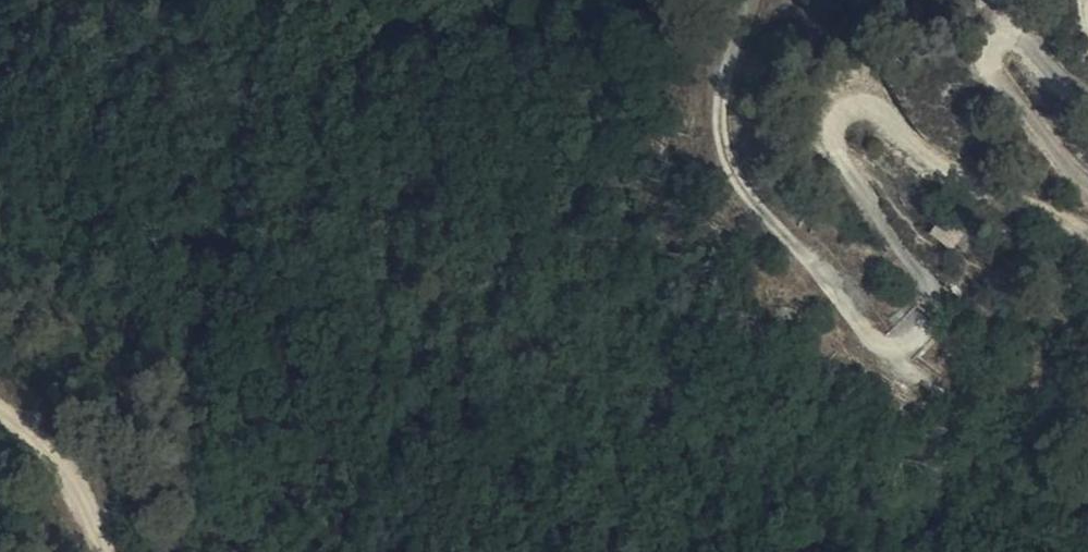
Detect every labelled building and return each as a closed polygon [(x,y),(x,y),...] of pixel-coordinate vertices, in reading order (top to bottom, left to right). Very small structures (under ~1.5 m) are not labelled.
[(989,246),(953,216),(938,234),(965,258),(972,251),(981,257),(989,246)]
